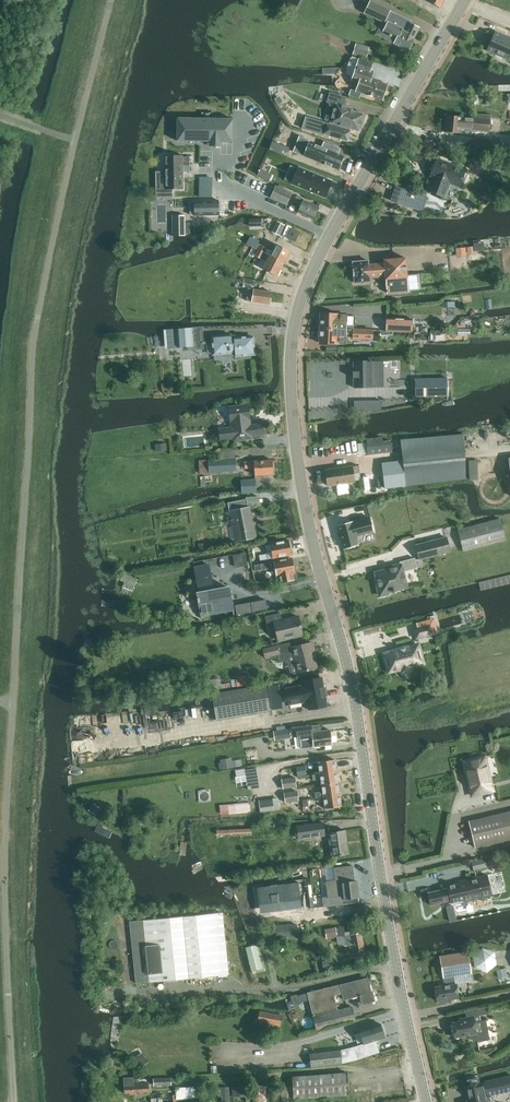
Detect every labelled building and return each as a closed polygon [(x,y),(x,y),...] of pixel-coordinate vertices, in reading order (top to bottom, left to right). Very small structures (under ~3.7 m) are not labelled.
[(370,1),(365,13),(383,21),(376,34),(408,50),(414,39),(413,39),(419,28),(409,23),(407,26),(387,17),(389,10),(370,1)] [(509,59),(509,39),(495,32),(487,49),(509,59)] [(367,58),(369,50),(355,47),(353,54),(367,58)] [(348,75),(353,76),(351,80),(359,83),(356,91),(352,90),(350,95),(359,98),(361,93),(383,100),(388,84),(371,79),(374,72),(370,70),(373,63),(353,56),(350,58),(346,70),(348,75)] [(334,129),(346,133),(347,127),(359,131),(364,114),(352,110),(353,108),(343,105),(346,97),(330,92),(327,102),(336,104),(330,122),(336,124),(334,129)] [(489,131),(490,120),(446,116),(445,131),(460,133),(461,126),(465,126),(465,128),(489,131)] [(232,119),(178,118),(178,140),(210,141),(210,145),(221,145),(221,141),(232,141),(232,119)] [(500,151),(502,140),(476,138),(475,148),(500,151)] [(345,164),(350,152),(324,141),(322,146),(332,150),(330,157),(345,164)] [(165,156),(165,163),(166,189),(183,188),(183,171),(190,171),(190,164),(190,156),(183,156),(165,156)] [(460,184),(466,170),(437,159),(431,176),(435,177),(430,192),(445,197),(451,180),(460,184)] [(296,167),(290,183),(324,197),(330,181),(296,167)] [(271,198),(287,205),(291,194),(275,187),(271,198)] [(395,187),(391,200),(423,211),(427,198),(395,187)] [(316,212),(319,207),(296,196),(293,202),(301,206),(298,212),(313,219),(314,217),(316,217),(317,214),(316,212)] [(207,213),(228,211),(227,197),(206,199),(207,213)] [(172,215),(172,236),(185,235),(185,215),(172,215)] [(273,232),(280,235),(285,225),(277,222),(273,232)] [(295,241),(299,232),(292,229),(288,238),(295,241)] [(256,248),(260,241),(250,236),(246,243),(256,248)] [(258,250),(283,264),(290,251),(276,244),(272,251),(261,245),(258,250)] [(465,247),(455,248),(456,256),(466,255),(465,247)] [(283,264),(258,250),(255,255),(267,261),(263,269),(277,276),(283,264)] [(345,257),(345,277),(361,276),(361,273),(376,273),(377,290),(396,289),(395,256),(376,256),(376,259),(360,260),(360,257),(345,257)] [(226,277),(224,285),(238,287),(239,279),(226,277)] [(243,287),(254,289),(255,280),(244,279),(243,287)] [(272,292),(254,289),(253,293),(248,292),(247,297),(252,298),(252,301),(270,304),(272,292)] [(455,301),(443,301),(443,316),(455,316),(455,301)] [(337,314),(321,313),(321,319),(319,319),(318,326),(320,326),(320,328),(354,329),(354,325),(347,325),(347,315),(337,315),(337,314)] [(413,319),(387,318),(386,331),(412,332),(413,319)] [(168,346),(193,345),(192,328),(167,329),(168,346)] [(354,329),(320,328),(320,330),(318,330),(318,337),(320,337),(320,343),(336,344),(336,342),(346,343),(347,334),(353,334),(353,338),(373,339),(373,330),(354,329)] [(236,359),(251,358),(250,354),(254,354),(253,337),(235,338),(234,335),(231,335),(213,336),(214,353),(223,353),(223,356),(236,355),(236,359)] [(354,387),(372,387),(372,361),(354,362),(354,387)] [(415,396),(448,396),(448,378),(415,379),(415,396)] [(253,436),(264,434),(263,423),(251,424),(249,404),(229,406),(232,427),(219,428),(221,440),(233,438),(233,441),(253,438),(253,436)] [(382,462),(384,478),(385,488),(466,478),(461,434),(401,440),(403,460),(382,462)] [(382,437),(366,439),(368,454),(392,452),(391,441),(383,442),(382,437)] [(209,460),(199,461),(200,473),(210,473),(210,472),(236,470),(235,458),(209,460)] [(479,478),(479,459),(470,459),(470,478),(479,478)] [(255,475),(273,474),(272,460),(254,461),(245,462),(245,468),(255,467),(255,475)] [(326,470),(328,486),(354,482),(353,474),(360,473),(358,465),(326,470)] [(242,493),(256,492),(255,479),(241,480),(242,493)] [(255,536),(256,536),(255,529),(254,530),(249,507),(246,507),(245,499),(228,502),(229,511),(232,511),(233,518),(231,518),(232,525),(235,525),(238,541),(255,538),(255,536)] [(507,540),(501,518),(458,529),(463,551),(507,540)] [(354,522),(339,525),(344,549),(359,546),(357,537),(374,533),(371,519),(354,523),(354,522)] [(447,537),(416,545),(420,559),(450,551),(447,537)] [(270,544),(272,551),(266,553),(267,554),(259,556),(260,560),(273,557),(273,558),(292,554),(290,547),(292,547),(290,540),(270,544)] [(242,555),(233,556),(236,569),(248,566),(246,553),(241,554),(242,555)] [(292,558),(274,562),(254,566),(255,572),(275,568),(278,583),(291,580),(289,573),(296,572),(295,565),(294,565),(292,558)] [(379,586),(377,586),(380,596),(389,593),(389,592),(407,587),(403,571),(417,567),(415,558),(400,562),(401,564),(390,567),(390,569),(376,572),(379,586)] [(201,617),(235,610),(230,586),(214,589),(210,564),(194,568),(198,591),(196,592),(201,617)] [(250,572),(243,573),(245,582),(252,580),(250,572)] [(278,640),(303,634),(299,616),(282,620),(280,613),(265,616),(267,624),(274,623),(278,640)] [(416,638),(432,634),(430,625),(414,629),(416,638)] [(291,642),(278,645),(263,649),(265,657),(293,651),(298,672),(317,668),(313,651),(314,651),(312,642),(292,647),(291,642)] [(384,653),(388,672),(402,668),(403,672),(405,672),(409,671),(411,670),(410,666),(419,664),(414,645),(404,648),(404,647),(398,649),(398,650),(384,653)] [(235,678),(237,687),(252,685),(250,675),(235,678)] [(308,709),(327,706),(325,696),(327,695),(326,687),(324,687),(322,677),(303,680),(304,685),(286,688),(289,704),(307,701),(308,709)] [(280,684),(269,686),(272,708),(284,707),(280,684)] [(266,685),(213,694),(217,719),(270,710),(266,685)] [(197,711),(164,716),(167,733),(200,727),(197,711)] [(293,736),(300,736),(302,748),(332,744),(330,730),(312,732),(312,733),(308,734),(307,726),(292,728),(293,736)] [(273,732),(275,741),(291,738),(290,729),(273,732)] [(221,768),(235,766),(234,756),(220,758),(221,768)] [(472,796),(493,790),(485,756),(464,762),(472,796)] [(318,762),(320,774),(336,771),(335,759),(318,762)] [(236,769),(239,784),(248,783),(249,787),(260,786),(257,766),(236,769)] [(296,768),(298,777),(307,775),(305,766),(296,768)] [(313,781),(321,780),(322,785),(338,783),(336,771),(320,774),(312,775),(313,781)] [(296,787),(295,778),(282,780),(284,789),(296,787)] [(315,793),(316,798),(324,797),(323,797),(340,794),(338,783),(322,785),(323,792),(315,793)] [(284,794),(286,803),(298,801),(297,792),(284,794)] [(342,806),(340,794),(323,797),(324,797),(325,809),(342,806)] [(260,812),(280,810),(278,798),(258,801),(260,812)] [(313,799),(303,801),(304,807),(314,806),(313,799)] [(251,800),(221,803),(222,814),(251,811),(251,800)] [(103,809),(95,803),(89,810),(97,816),(103,809)] [(509,839),(509,811),(469,821),(476,848),(509,839)] [(297,826),(299,839),(325,836),(322,823),(297,826)] [(332,856),(349,853),(345,830),(329,833),(332,856)] [(472,861),(474,870),(485,867),(484,865),(488,864),(487,858),(472,861)] [(451,902),(491,893),(486,874),(468,879),(468,881),(447,886),(448,888),(428,892),(429,898),(429,899),(429,902),(431,903),(431,905),(451,900),(451,902)] [(343,899),(359,897),(357,881),(336,883),(335,877),(315,879),(315,882),(317,896),(337,894),(337,893),(342,892),(343,899)] [(261,892),(262,897),(263,918),(307,915),(306,889),(261,892)] [(245,896),(235,897),(236,907),(246,906),(245,896)] [(262,897),(251,897),(251,910),(254,910),(254,915),(241,915),(241,924),(263,924),(262,897)] [(222,913),(143,920),(128,922),(134,984),(142,983),(150,983),(150,982),(229,974),(222,913)] [(295,922),(270,924),(271,938),(295,937),(295,922)] [(326,938),(336,936),(336,940),(340,940),(341,944),(344,944),(344,946),(345,946),(346,954),(349,953),(350,958),(365,955),(361,932),(351,934),(351,931),(341,933),(341,930),(337,931),(336,927),(325,929),(326,938)] [(251,972),(262,969),(256,945),(244,948),(251,972)] [(473,951),(476,970),(498,966),(495,947),(473,951)] [(443,978),(445,985),(435,987),(437,1001),(458,998),(456,984),(455,984),(454,976),(472,973),(469,952),(440,956),(443,978)] [(334,957),(323,960),(325,969),(337,966),(334,957)] [(362,1004),(375,1001),(373,992),(371,992),(368,978),(308,993),(317,1030),(355,1020),(352,1006),(337,1010),(334,995),(342,993),(344,999),(360,995),(362,1004)] [(490,1013),(488,1007),(479,1008),(480,1015),(490,1013)] [(258,1021),(270,1023),(281,1025),(283,1016),(259,1011),(258,1021)] [(473,1016),(466,1017),(467,1019),(452,1022),(455,1037),(469,1035),(469,1036),(470,1039),(473,1040),(475,1040),(477,1040),(477,1041),(489,1039),(485,1019),(474,1021),(473,1016)] [(385,1037),(380,1024),(360,1030),(364,1044),(376,1040),(385,1037)] [(376,1040),(364,1044),(359,1045),(353,1047),(341,1051),(310,1054),(311,1067),(342,1063),(357,1060),(380,1052),(376,1040)] [(144,1052),(135,1057),(141,1067),(150,1062),(144,1052)] [(294,1098),(349,1095),(347,1072),(292,1076),(294,1098)] [(486,1097),(509,1092),(509,1076),(484,1082),(485,1083),(480,1084),(480,1083),(467,1086),(470,1100),(466,1101),(467,1101),(487,1101),(486,1097)] [(131,1077),(121,1077),(122,1093),(146,1092),(145,1082),(131,1083),(131,1077)] [(152,1086),(173,1085),(172,1077),(152,1078),(152,1086)] [(266,1085),(249,1085),(250,1101),(267,1101),(266,1085)] [(229,1087),(215,1088),(215,1094),(218,1094),(218,1099),(217,1101),(229,1101),(229,1087)] [(232,1097),(249,1096),(248,1087),(232,1088),(232,1097)] [(177,1100),(195,1098),(194,1088),(176,1089),(177,1100)]
